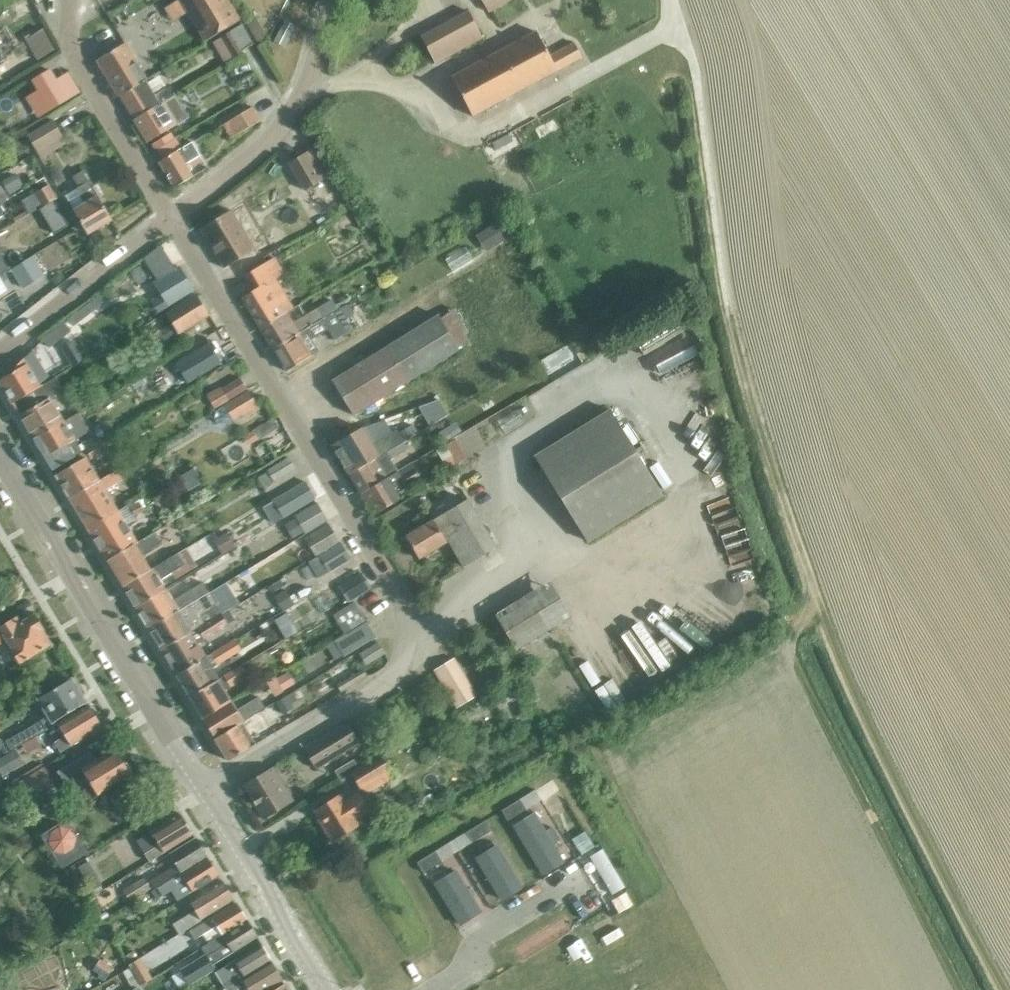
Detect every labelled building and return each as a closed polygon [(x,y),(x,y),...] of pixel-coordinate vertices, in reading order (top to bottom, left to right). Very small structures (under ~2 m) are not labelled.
[(239,20),(227,0),(179,0),(204,41),(239,20)] [(488,12),(508,0),(481,0),(488,12)] [(435,66),(483,40),(467,12),(420,39),(435,66)] [(273,41),(284,47),(295,26),(284,20),(273,41)] [(231,58),(254,45),(242,25),(220,38),(231,58)] [(472,118),(581,58),(574,45),(549,58),(535,32),(450,79),(472,118)] [(120,97),(146,81),(147,80),(125,44),(98,60),(120,97)] [(174,63),(163,69),(168,77),(178,71),(174,63)] [(51,69),(31,81),(37,91),(49,111),(69,99),(57,80),(51,69)] [(146,81),(120,97),(134,120),(163,103),(173,97),(166,87),(154,95),(146,81)] [(163,103),(134,121),(147,142),(169,128),(176,124),(189,117),(176,95),(173,97),(163,103)] [(239,134),(259,121),(251,107),(230,119),(239,134)] [(27,135),(36,151),(61,136),(52,120),(27,135)] [(170,132),(152,143),(156,150),(175,139),(170,132)] [(509,132),(492,142),(496,149),(514,139),(509,132)] [(175,139),(156,151),(162,160),(159,162),(174,187),(192,177),(184,165),(200,156),(192,143),(181,149),(175,139)] [(289,164),(305,191),(322,181),(306,154),(289,164)] [(36,165),(29,169),(35,178),(41,174),(36,165)] [(65,196),(88,234),(111,220),(81,171),(72,177),(78,188),(65,196)] [(53,201),(55,199),(47,186),(34,194),(42,207),(53,201)] [(338,192),(324,194),(326,207),(340,205),(338,192)] [(495,198),(486,202),(490,211),(499,207),(495,198)] [(42,207),(39,209),(54,234),(68,226),(53,201),(42,207)] [(26,210),(14,217),(16,221),(28,214),(26,210)] [(254,250),(231,211),(200,229),(224,269),(254,250)] [(505,215),(484,228),(495,245),(515,232),(505,215)] [(466,246),(446,258),(452,268),(472,256),(466,246)] [(10,269),(21,287),(42,274),(32,256),(10,269)] [(261,328),(286,313),(293,308),(275,279),(283,273),(274,258),(246,275),(255,288),(241,297),(261,328)] [(139,266),(130,271),(138,284),(147,279),(139,266)] [(162,295),(151,302),(158,312),(168,306),(194,290),(179,266),(154,282),(162,295)] [(101,293),(67,318),(73,326),(106,300),(101,293)] [(177,332),(208,314),(195,293),(165,312),(171,322),(177,332)] [(286,313),(261,328),(273,349),(340,308),(341,308),(338,303),(335,305),(332,299),(295,321),(296,322),(293,324),(286,313)] [(273,349),(286,371),(319,351),(312,338),(328,329),(334,339),(352,329),(340,308),(273,349)] [(450,310),(438,317),(437,315),(332,380),(353,414),(469,341),(450,310)] [(65,321),(42,337),(49,347),(72,330),(65,321)] [(171,322),(159,330),(165,341),(168,339),(169,341),(181,338),(177,332),(171,322)] [(221,363),(209,343),(175,364),(187,383),(221,363)] [(50,379),(32,349),(10,371),(11,373),(0,379),(0,383),(11,402),(50,379)] [(55,376),(50,379),(11,402),(33,438),(63,421),(49,397),(63,389),(55,376)] [(214,408),(246,389),(239,378),(221,389),(220,387),(206,396),(214,408)] [(257,406),(248,391),(224,405),(233,420),(257,406)] [(439,408),(425,417),(431,425),(445,416),(439,408)] [(519,409),(498,421),(505,432),(525,419),(519,409)] [(587,540),(662,494),(609,409),(534,456),(587,540)] [(273,418),(252,430),(252,431),(258,439),(258,440),(279,427),(273,418)] [(361,427),(331,445),(348,474),(375,458),(378,456),(404,441),(399,433),(397,429),(393,432),(386,420),(362,430),(361,427)] [(51,468),(72,456),(74,455),(67,443),(74,439),(63,421),(33,438),(51,468)] [(409,426),(399,433),(404,441),(415,435),(409,426)] [(252,431),(243,437),(247,445),(258,439),(252,431)] [(75,462),(55,475),(69,498),(99,480),(87,460),(105,450),(98,440),(74,455),(72,456),(75,462)] [(455,440),(436,451),(442,460),(451,455),(456,464),(466,458),(455,440)] [(378,456),(348,474),(360,494),(398,471),(391,459),(409,448),(404,441),(378,456)] [(266,470),(273,481),(294,468),(287,457),(266,470)] [(411,463),(398,471),(360,494),(372,514),(400,498),(396,492),(406,486),(405,484),(419,476),(411,463)] [(180,475),(189,489),(202,481),(193,468),(180,475)] [(116,469),(99,480),(69,498),(87,529),(117,510),(104,490),(122,479),(116,469)] [(313,498),(303,481),(272,500),(273,502),(265,507),(274,522),(313,498)] [(464,566),(496,547),(467,499),(406,536),(419,558),(449,540),(464,566)] [(133,501),(127,504),(134,516),(144,510),(140,502),(135,505),(133,501)] [(326,519),(316,502),(294,515),(295,518),(284,524),(292,538),(303,531),(304,532),(326,519)] [(117,510),(87,529),(107,561),(137,543),(127,526),(137,520),(134,516),(127,504),(117,510)] [(328,523),(304,537),(315,555),(338,540),(328,523)] [(137,543),(107,561),(122,587),(149,570),(141,557),(162,544),(154,532),(137,543)] [(226,532),(213,540),(217,547),(222,554),(235,546),(226,532)] [(327,572),(349,558),(339,542),(317,556),(327,572)] [(158,564),(149,570),(122,587),(135,608),(164,590),(158,579),(184,563),(177,552),(158,564)] [(347,602),(369,588),(359,573),(338,586),(347,602)] [(280,580),(268,587),(282,609),(293,603),(280,580)] [(164,590),(135,608),(148,629),(208,592),(202,582),(171,600),(164,590)] [(215,588),(208,592),(213,600),(220,596),(215,588)] [(208,592),(148,629),(161,651),(189,633),(196,629),(204,624),(220,614),(215,605),(216,604),(213,600),(208,592)] [(331,615),(344,634),(365,621),(353,602),(331,615)] [(196,629),(189,633),(161,651),(176,675),(204,658),(195,644),(235,620),(229,609),(220,614),(204,624),(196,629)] [(19,663),(51,643),(42,629),(33,614),(19,623),(16,617),(0,627),(0,647),(8,642),(11,647),(10,648),(19,663)] [(373,635),(365,621),(344,634),(333,641),(334,642),(326,647),(334,660),(342,655),(342,656),(347,653),(346,652),(373,635)] [(511,639),(501,622),(464,645),(474,661),(511,639)] [(235,639),(204,658),(176,675),(189,697),(218,679),(211,667),(241,649),(235,639)] [(365,664),(383,653),(377,642),(359,653),(365,664)] [(456,708),(477,695),(454,658),(434,671),(456,708)] [(236,668),(218,679),(189,697),(202,719),(229,703),(222,691),(242,678),(236,668)] [(363,670),(337,685),(342,692),(367,677),(363,670)] [(276,678),(283,690),(294,684),(287,672),(276,678)] [(51,721),(84,702),(70,678),(37,698),(51,721)] [(233,710),(229,703),(202,719),(214,738),(240,722),(263,708),(256,696),(233,710)] [(286,696),(276,701),(283,714),(293,708),(286,696)] [(59,751),(101,726),(87,704),(57,722),(64,734),(53,741),(59,751)] [(29,726),(34,736),(46,729),(40,720),(29,726)] [(359,742),(346,721),(302,748),(315,769),(359,742)] [(240,722),(214,738),(227,760),(254,744),(240,722)] [(34,736),(29,726),(4,741),(5,742),(10,751),(12,749),(14,748),(34,736)] [(0,744),(0,749),(3,755),(5,753),(10,751),(5,742),(0,744)] [(10,751),(5,753),(14,767),(23,762),(14,748),(12,749),(10,751)] [(97,795),(130,775),(114,749),(94,761),(88,752),(58,771),(71,792),(89,781),(97,795)] [(382,754),(350,773),(360,789),(368,793),(396,776),(382,754)] [(353,760),(334,771),(340,780),(359,768),(353,760)] [(43,766),(18,781),(27,796),(31,794),(52,781),(43,766)] [(292,801),(271,767),(242,784),(263,819),(292,801)] [(551,775),(531,788),(537,798),(557,785),(551,775)] [(349,789),(313,811),(332,843),(361,825),(360,823),(369,818),(366,813),(370,811),(357,791),(352,794),(349,789)] [(516,797),(497,809),(504,819),(522,807),(516,797)] [(564,859),(535,811),(513,825),(542,872),(564,859)] [(149,860),(192,833),(179,812),(150,830),(158,844),(144,852),(149,860)] [(481,819),(462,831),(468,841),(487,829),(481,819)] [(59,823),(40,835),(61,869),(88,852),(72,827),(59,823)] [(154,888),(206,856),(194,837),(169,853),(176,864),(147,881),(144,876),(124,889),(130,900),(153,886),(154,888)] [(522,884),(497,844),(475,857),(500,898),(522,884)] [(416,859),(414,861),(420,871),(439,859),(433,849),(416,859)] [(154,888),(153,889),(157,897),(169,889),(177,901),(185,895),(191,891),(199,887),(218,875),(206,856),(154,888)] [(88,862),(76,869),(82,878),(94,871),(88,862)] [(481,909),(456,868),(434,882),(459,923),(481,909)] [(619,879),(610,885),(618,899),(627,893),(619,879)] [(194,910),(172,924),(178,933),(232,899),(221,881),(202,892),(189,900),(194,910)] [(191,891),(185,895),(189,900),(202,892),(199,887),(191,891)] [(234,902),(197,925),(188,931),(193,939),(216,925),(222,935),(245,921),(234,902)] [(222,935),(201,948),(205,954),(211,964),(232,952),(256,937),(245,921),(222,935)] [(245,976),(270,961),(259,944),(214,972),(224,988),(244,976),(245,976)] [(214,968),(211,964),(205,954),(180,969),(188,983),(214,968)] [(140,985),(151,978),(138,957),(127,964),(140,985)] [(99,960),(92,970),(106,978),(112,968),(99,960)] [(222,989),(263,989),(281,979),(270,961),(245,976),(244,976),(224,988),(224,989),(222,989)]
